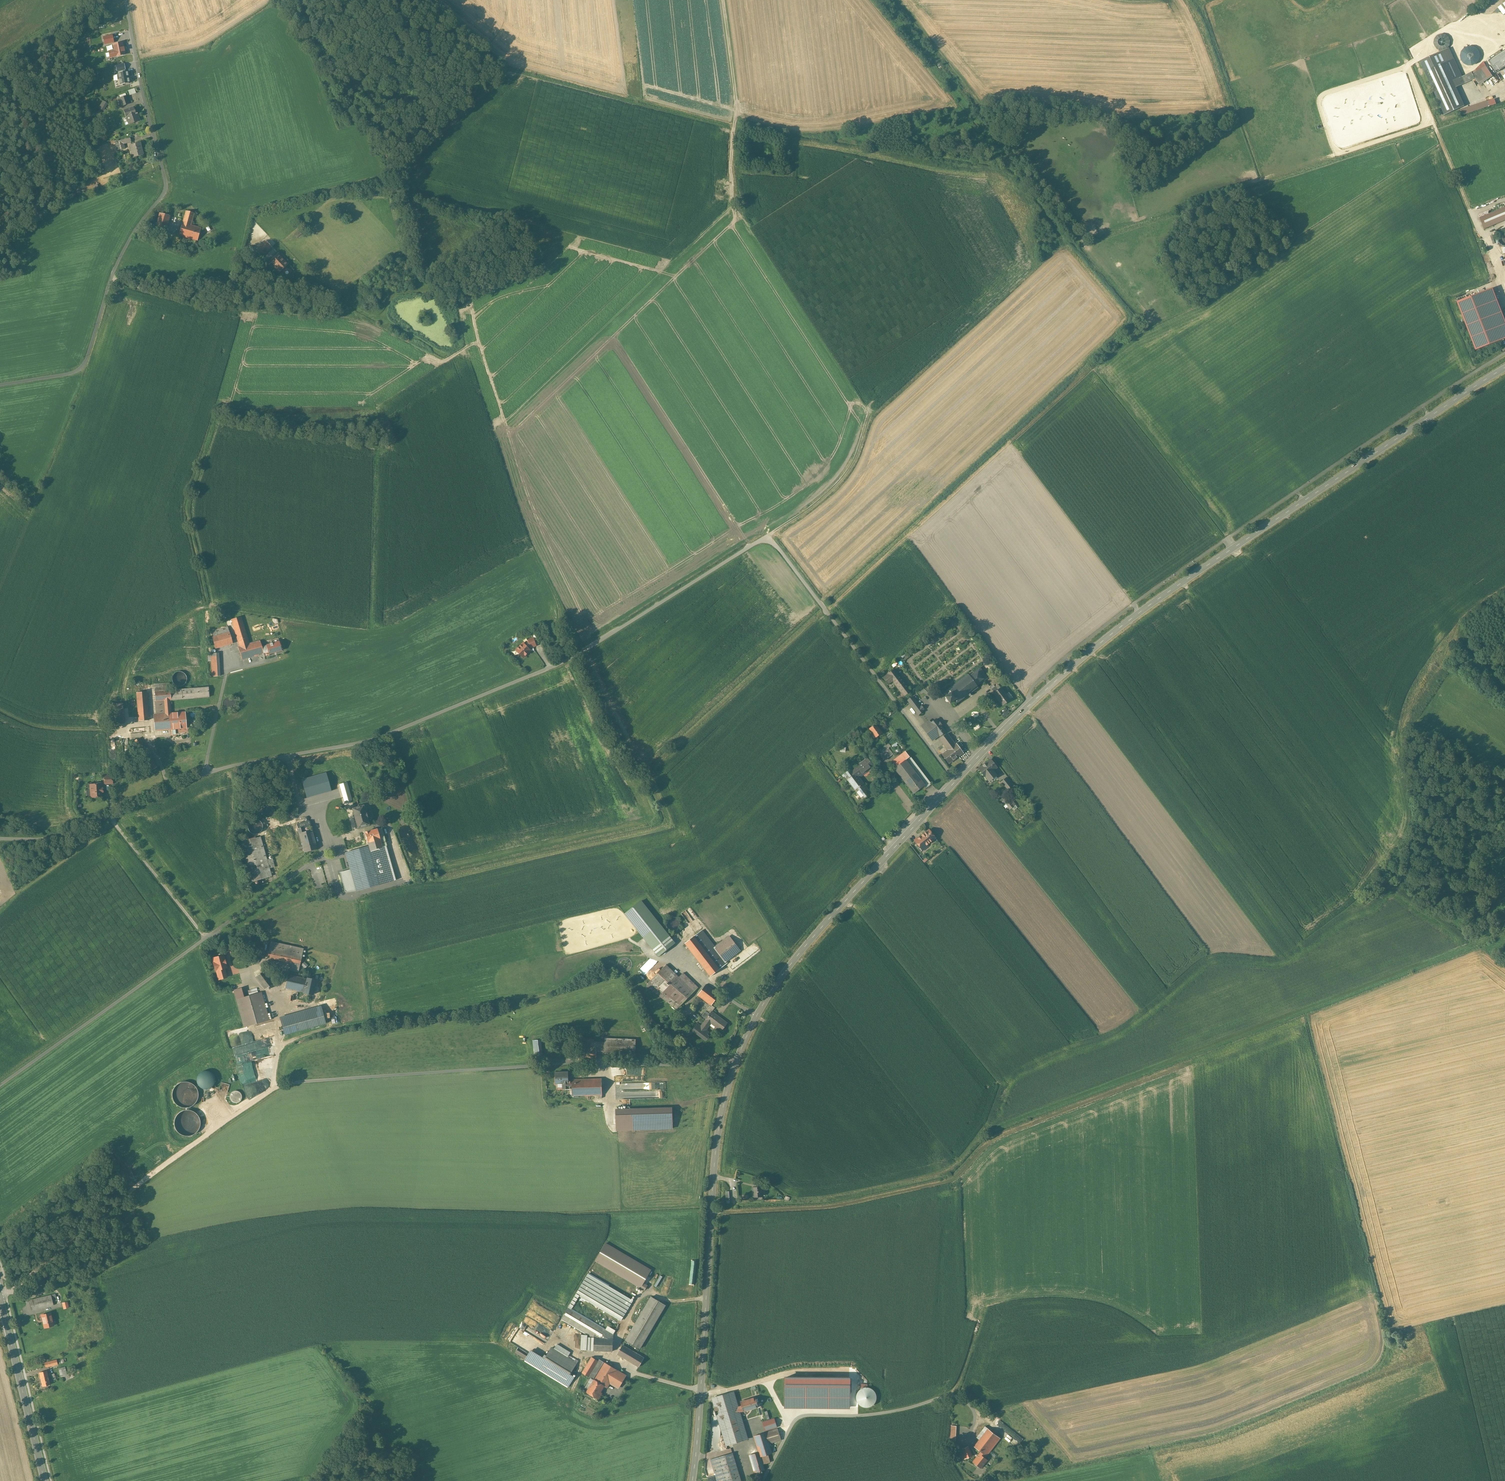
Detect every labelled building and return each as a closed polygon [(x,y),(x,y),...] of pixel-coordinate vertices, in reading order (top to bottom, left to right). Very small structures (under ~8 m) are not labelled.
[(1440,35),(1439,35),(1438,35),(1437,36),(1436,37),(1435,38),(1435,39),(1434,40),(1434,41),(1434,42),(1434,43),(1434,44),(1435,45),(1435,46),(1436,47),(1437,48),(1438,49),(1439,49),(1440,50),(1441,50),(1442,50),(1443,50),(1444,50),(1445,49),(1446,49),(1447,48),(1448,48),(1448,47),(1449,46),(1449,45),(1450,44),(1450,43),(1450,42),(1450,41),(1450,40),(1449,39),(1449,38),(1448,37),(1447,36),(1446,35),(1445,35),(1444,34),(1443,34),(1442,34),(1441,34),(1440,35)] [(112,35),(103,37),(105,44),(114,43),(112,35)] [(122,43),(113,44),(115,51),(111,52),(111,51),(110,51),(110,52),(109,52),(110,57),(116,56),(124,54),(122,43)] [(1448,48),(1420,61),(1424,71),(1453,58),(1448,48)] [(1488,61),(1496,73),(1504,67),(1504,50),(1491,59),(1488,61)] [(1453,58),(1424,71),(1444,115),(1464,106),(1455,88),(1453,81),(1462,77),(1453,58)] [(1486,66),(1483,62),(1476,70),(1462,77),(1453,81),(1455,88),(1473,80),(1475,78),(1473,75),(1486,66)] [(1486,66),(1473,75),(1475,78),(1479,84),(1492,75),(1486,66)] [(125,70),(118,71),(118,73),(119,80),(117,81),(118,86),(123,85),(123,84),(129,83),(129,82),(128,79),(128,76),(127,73),(127,71),(125,72),(125,70)] [(126,96),(120,98),(123,105),(123,106),(129,104),(126,96)] [(107,103),(103,101),(99,108),(103,110),(107,103)] [(1487,102),(1463,110),(1463,109),(1458,110),(1460,116),(1488,106),(1487,102)] [(133,107),(124,110),(127,117),(129,124),(139,121),(137,114),(138,114),(137,113),(136,114),(133,107)] [(130,138),(118,141),(121,150),(125,148),(124,144),(131,142),(130,138)] [(140,143),(130,145),(133,157),(143,155),(140,143)] [(1480,218),(1484,228),(1504,220),(1504,208),(1480,218)] [(194,213),(186,211),(183,223),(191,225),(194,213)] [(170,216),(160,213),(155,228),(165,231),(170,216)] [(183,223),(182,222),(179,235),(197,240),(201,228),(191,225),(183,223)] [(266,241),(256,251),(261,257),(271,247),(266,241)] [(278,253),(269,261),(279,272),(288,264),(278,253)] [(254,256),(246,265),(249,268),(258,260),(254,256)] [(1457,302),(1476,350),(1504,339),(1504,321),(1492,288),(1457,302)] [(241,616),(231,619),(235,631),(244,628),(241,616)] [(228,627),(212,631),(213,637),(229,632),(228,627)] [(244,628),(235,631),(240,646),(238,647),(242,659),(264,653),(263,653),(262,647),(260,641),(249,644),(244,628)] [(213,637),(212,637),(215,648),(218,647),(232,643),(229,632),(213,637)] [(533,638),(529,640),(529,641),(525,645),(529,649),(531,647),(536,645),(533,638)] [(279,641),(266,645),(262,647),(263,653),(264,653),(268,651),(269,654),(281,650),(279,641)] [(523,643),(516,650),(523,657),(530,650),(529,649),(525,645),(523,643)] [(218,653),(211,653),(211,654),(211,661),(212,672),(219,672),(218,653)] [(968,674),(946,690),(949,694),(945,696),(950,703),(954,701),(956,704),(968,695),(970,696),(973,694),(971,692),(978,687),(977,686),(988,678),(980,667),(969,675),(968,674)] [(910,691),(894,669),(888,674),(883,677),(888,684),(893,680),(894,682),(894,683),(904,696),(910,691)] [(179,671),(178,671),(177,671),(176,672),(174,672),(174,673),(173,675),(172,676),(172,677),(171,678),(171,679),(172,680),(172,681),(173,683),(174,684),(175,685),(176,686),(177,686),(179,686),(180,686),(181,686),(183,686),(184,685),(184,684),(185,684),(186,683),(186,682),(187,681),(187,680),(187,678),(187,677),(187,676),(186,675),(185,674),(184,673),(183,672),(182,671),(181,671),(180,671),(179,671)] [(169,683),(154,684),(156,714),(153,714),(155,730),(186,728),(185,712),(171,713),(169,700),(171,700),(170,690),(169,683)] [(208,687),(170,690),(171,700),(209,697),(208,687)] [(922,698),(928,694),(925,688),(918,692),(922,698)] [(1010,700),(1001,688),(998,690),(994,693),(1003,705),(1010,700)] [(146,692),(137,692),(139,721),(149,720),(146,692)] [(229,697),(227,697),(226,698),(225,698),(224,699),(223,700),(223,701),(223,702),(222,703),(222,704),(222,705),(223,706),(223,707),(224,708),(225,709),(226,709),(227,710),(228,710),(229,710),(231,710),(232,709),(233,709),(233,708),(234,708),(234,707),(235,706),(235,705),(235,704),(235,703),(235,702),(235,701),(234,700),(234,699),(233,698),(232,698),(231,697),(230,697),(229,697)] [(923,710),(913,697),(908,700),(918,714),(923,710)] [(122,703),(110,704),(112,724),(124,723),(122,703)] [(888,711),(890,715),(897,711),(895,707),(888,711)] [(936,719),(931,723),(929,720),(922,726),(932,740),(939,735),(940,736),(946,731),(941,725),(941,724),(941,725),(939,723),(940,723),(940,722),(939,723),(936,719)] [(882,733),(876,724),(869,729),(875,737),(882,733)] [(947,733),(940,739),(945,746),(948,750),(955,745),(947,733)] [(141,744),(136,747),(142,758),(146,764),(146,765),(151,763),(155,769),(156,768),(139,738),(138,739),(141,744)] [(138,739),(132,742),(136,747),(141,744),(138,739)] [(888,743),(881,748),(884,751),(888,748),(891,746),(888,743)] [(948,750),(942,754),(949,763),(963,753),(956,744),(955,745),(948,750)] [(945,746),(939,751),(942,754),(948,750),(945,746)] [(888,748),(884,751),(881,748),(878,750),(885,760),(893,754),(888,748)] [(910,757),(905,752),(891,763),(895,768),(914,793),(924,786),(927,784),(929,782),(910,757)] [(867,758),(852,770),(852,768),(843,774),(843,775),(844,774),(863,799),(862,800),(863,800),(871,794),(871,793),(858,776),(859,775),(859,776),(861,774),(872,765),(873,766),(873,765),(867,758)] [(990,759),(979,768),(985,776),(989,781),(996,775),(993,770),(997,767),(990,759)] [(151,763),(146,765),(150,771),(155,769),(151,763)] [(325,772),(301,778),(306,796),(330,790),(325,772)] [(112,775),(104,776),(104,784),(112,783),(112,775)] [(101,784),(90,785),(91,789),(92,796),(96,796),(96,797),(101,796),(101,792),(103,792),(102,788),(101,784)] [(1012,805),(1006,797),(1003,800),(1009,807),(1012,805)] [(263,814),(265,816),(267,817),(269,817),(271,817),(273,816),(274,814),(274,811),(274,809),(273,807),(271,806),(268,806),(266,806),(264,807),(263,809),(263,812),(263,814)] [(363,807),(351,810),(357,830),(369,826),(363,807)] [(305,819),(294,822),(302,850),(313,847),(305,819)] [(255,820),(254,820),(253,820),(252,820),(251,821),(250,821),(250,822),(249,823),(249,824),(248,825),(248,826),(248,827),(248,828),(248,829),(249,830),(249,831),(250,832),(251,832),(251,833),(252,833),(253,834),(254,834),(255,834),(256,834),(257,833),(258,833),(259,833),(260,832),(261,831),(261,830),(262,829),(262,828),(262,826),(262,825),(262,824),(261,823),(261,822),(260,821),(259,821),(258,820),(257,820),(256,820),(255,820)] [(380,829),(362,834),(362,837),(365,847),(367,857),(385,852),(384,847),(385,847),(380,829)] [(929,830),(926,832),(926,833),(920,837),(927,844),(935,838),(929,830)] [(259,837),(249,840),(238,843),(248,882),(254,881),(270,876),(268,868),(274,866),(272,858),(266,859),(259,837)] [(362,837),(346,842),(349,851),(365,847),(362,837)] [(920,837),(915,841),(920,847),(921,846),(924,849),(928,846),(927,844),(920,837)] [(350,856),(353,870),(359,889),(359,890),(393,882),(385,852),(367,857),(365,847),(349,851),(350,856)] [(352,871),(351,869),(339,872),(345,892),(357,890),(357,889),(352,871)] [(641,901),(625,914),(635,926),(658,956),(675,943),(641,901)] [(674,917),(673,917),(672,917),(671,917),(670,918),(669,918),(668,919),(668,920),(667,920),(667,921),(667,922),(666,923),(666,924),(666,925),(667,926),(667,927),(667,928),(668,928),(669,929),(670,930),(671,930),(673,931),(674,930),(675,930),(676,930),(677,929),(678,929),(678,928),(679,927),(679,926),(680,925),(680,924),(680,923),(680,922),(679,921),(679,920),(678,919),(677,918),(676,918),(675,917),(674,917)] [(715,947),(702,930),(695,935),(720,968),(727,963),(726,961),(715,947)] [(720,968),(695,935),(685,943),(710,976),(720,968)] [(729,936),(715,947),(726,961),(740,950),(729,936)] [(303,949),(271,941),(267,957),(291,963),(300,965),(303,949)] [(223,955),(213,958),(214,962),(213,962),(216,970),(224,968),(227,967),(223,955)] [(300,965),(291,963),(289,970),(298,972),(300,965)] [(645,963),(640,969),(645,974),(651,968),(645,963)] [(679,977),(666,964),(650,981),(653,984),(680,1005),(694,991),(690,987),(694,983),(683,972),(679,977)] [(224,968),(216,970),(219,979),(227,977),(224,968)] [(273,983),(264,970),(256,976),(265,989),(273,983)] [(307,979),(288,975),(285,988),(304,992),(307,979)] [(316,980),(307,978),(307,979),(304,992),(304,993),(312,995),(316,980)] [(680,1005),(653,984),(650,981),(646,985),(676,1009),(680,1005)] [(698,987),(694,983),(690,987),(694,991),(698,987)] [(719,994),(706,984),(698,995),(711,1005),(719,994)] [(234,991),(236,999),(243,997),(240,989),(234,991)] [(261,992),(252,995),(260,1023),(269,1020),(261,992)] [(243,997),(236,999),(244,1027),(260,1023),(252,995),(243,997)] [(320,1005),(279,1017),(284,1034),(325,1023),(321,1009),(320,1005)] [(712,1011),(711,1011),(710,1013),(710,1014),(706,1010),(702,1016),(706,1019),(702,1024),(707,1027),(711,1023),(721,1031),(727,1023),(712,1011)] [(701,1026),(697,1024),(693,1030),(704,1038),(708,1032),(705,1030),(707,1027),(702,1024),(701,1026)] [(636,1039),(605,1038),(605,1042),(579,1041),(579,1050),(592,1050),(592,1053),(596,1053),(635,1055),(636,1039)] [(592,1050),(579,1050),(579,1061),(595,1061),(596,1053),(592,1053),(592,1050)] [(270,1056),(237,1065),(240,1075),(273,1066),(270,1056)] [(204,1089),(207,1089),(210,1088),(212,1086),(214,1084),(215,1081),(215,1078),(214,1076),(212,1073),(210,1072),(207,1071),(205,1071),(202,1071),(199,1073),(198,1075),(197,1078),(196,1081),(197,1084),(199,1086),(201,1088),(204,1089)] [(568,1072),(555,1073),(556,1083),(557,1083),(563,1083),(563,1087),(563,1088),(572,1088),(572,1081),(568,1081),(568,1072)] [(601,1078),(572,1079),(572,1081),(572,1088),(572,1095),(579,1095),(584,1095),(598,1095),(602,1095),(601,1078)] [(174,1102),(177,1104),(179,1106),(183,1107),(186,1108),(190,1107),(193,1105),(195,1103),(197,1100),(198,1096),(198,1092),(196,1089),(194,1085),(191,1083),(187,1082),(183,1082),(179,1083),(176,1085),(174,1088),(173,1091),(172,1095),(173,1098),(174,1102)] [(222,1082),(219,1090),(227,1093),(230,1084),(222,1082)] [(231,1102),(241,1102),(241,1091),(231,1091),(231,1102)] [(632,1091),(631,1091),(629,1091),(628,1092),(627,1092),(626,1093),(626,1094),(625,1094),(625,1095),(624,1096),(624,1097),(624,1098),(624,1099),(624,1100),(625,1101),(625,1102),(626,1103),(627,1104),(628,1104),(629,1105),(630,1105),(631,1105),(632,1105),(633,1105),(634,1104),(635,1104),(636,1103),(637,1102),(638,1100),(638,1099),(638,1098),(638,1097),(638,1096),(637,1095),(637,1094),(636,1094),(636,1093),(635,1092),(634,1092),(633,1091),(632,1091)] [(616,1110),(617,1130),(672,1128),(671,1108),(642,1109),(616,1110)] [(176,1131),(179,1133),(182,1135),(186,1136),(190,1136),(193,1135),(196,1132),(199,1129),(200,1126),(200,1122),(199,1118),(197,1115),(194,1112),(191,1111),(187,1110),(183,1111),(180,1112),(177,1115),(175,1118),(174,1121),(174,1124),(175,1128),(176,1131)] [(762,1187),(753,1187),(753,1197),(762,1196),(762,1187)] [(651,1270),(606,1243),(596,1261),(645,1290),(647,1285),(643,1283),(651,1270)] [(633,1300),(588,1273),(567,1309),(561,1319),(594,1338),(613,1338),(613,1334),(633,1300)] [(51,1295),(30,1300),(29,1300),(32,1310),(53,1305),(53,1301),(51,1295)] [(651,1297),(626,1340),(640,1348),(665,1305),(651,1297)] [(50,1313),(42,1315),(44,1328),(53,1325),(50,1313)] [(613,1338),(594,1338),(593,1350),(612,1351),(613,1338)] [(637,1354),(622,1345),(617,1354),(639,1367),(644,1358),(637,1354)] [(559,1352),(552,1347),(546,1356),(545,1358),(542,1362),(567,1378),(570,1374),(577,1363),(567,1357),(559,1352)] [(570,1352),(562,1348),(559,1352),(567,1357),(570,1352)] [(543,1357),(531,1350),(527,1357),(525,1360),(568,1386),(572,1380),(574,1376),(570,1374),(567,1378),(542,1362),(545,1358),(543,1357)] [(617,1370),(599,1359),(598,1361),(592,1357),(582,1372),(589,1377),(591,1378),(589,1382),(592,1383),(587,1392),(598,1398),(601,1394),(599,1393),(604,1386),(607,1388),(612,1380),(620,1385),(626,1375),(617,1370)] [(47,1370),(39,1372),(43,1386),(50,1384),(47,1370)] [(849,1378),(785,1377),(785,1407),(849,1407),(849,1378)] [(858,1403),(860,1405),(862,1407),(866,1408),(869,1407),(872,1406),(874,1404),(876,1401),(876,1397),(876,1396),(876,1394),(874,1391),(872,1389),(869,1388),(865,1387),(862,1388),(859,1390),(857,1392),(856,1395),(856,1398),(857,1401),(858,1403)] [(733,1392),(712,1398),(726,1445),(748,1439),(740,1412),(738,1407),(733,1392)] [(755,1397),(740,1402),(742,1406),(743,1411),(758,1407),(755,1397)] [(777,1427),(774,1419),(763,1422),(765,1430),(777,1427)] [(777,1429),(766,1432),(769,1443),(781,1440),(777,1429)] [(1000,1438),(988,1429),(974,1447),(981,1452),(986,1456),(992,1448),(1000,1438)] [(766,1432),(754,1436),(759,1452),(760,1457),(772,1453),(769,1443),(766,1432)] [(966,1443),(957,1446),(963,1460),(972,1456),(966,1443)] [(759,1452),(751,1455),(756,1472),(764,1470),(760,1457),(759,1452)] [(981,1452),(973,1462),(980,1468),(987,1460),(985,1458),(986,1456),(981,1452)] [(710,1459),(717,1480),(741,1480),(732,1453),(710,1459)]
